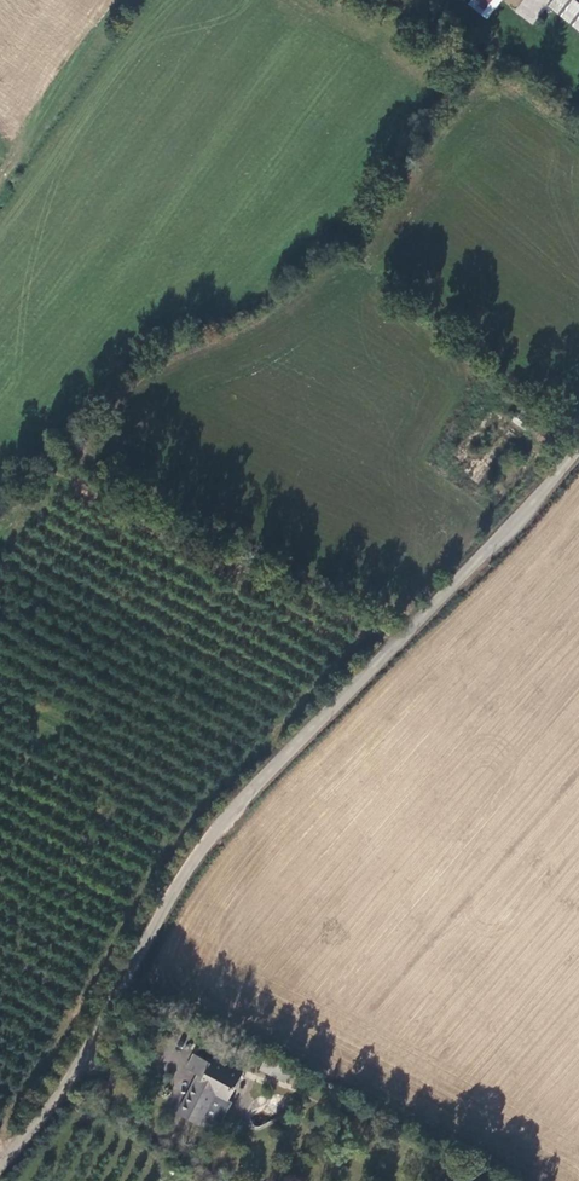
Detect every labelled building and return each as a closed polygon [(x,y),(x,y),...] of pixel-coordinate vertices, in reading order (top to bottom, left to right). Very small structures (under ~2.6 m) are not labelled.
[(470,7),(483,16),(495,0),(475,0),(470,7)] [(546,8),(578,33),(578,0),(552,0),(546,8)] [(198,1077),(180,1114),(200,1126),(206,1116),(217,1122),(226,1104),(229,1105),(244,1078),(230,1070),(229,1073),(197,1057),(189,1072),(198,1077)] [(262,1073),(268,1062),(263,1059),(256,1069),(262,1073)]
